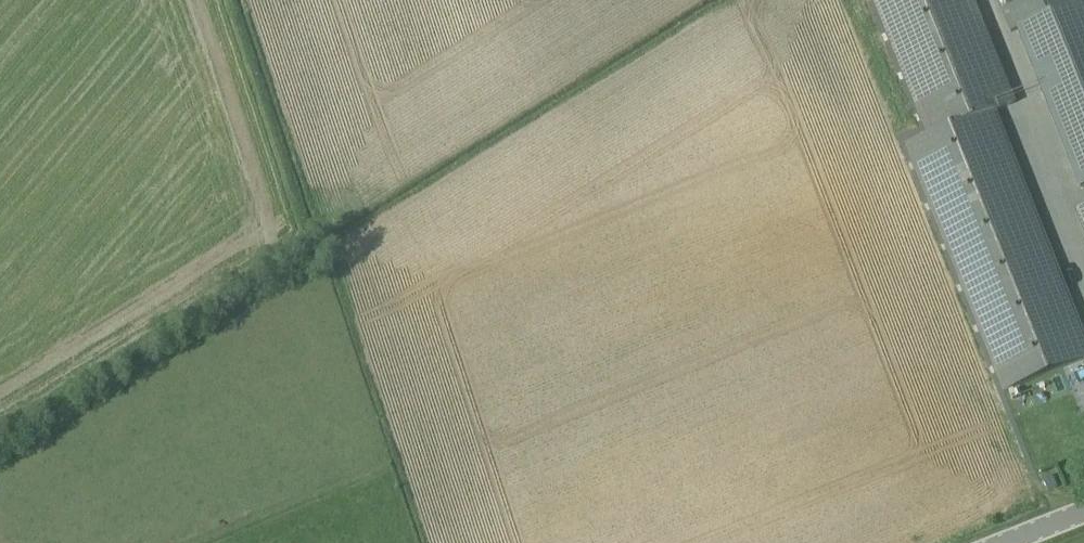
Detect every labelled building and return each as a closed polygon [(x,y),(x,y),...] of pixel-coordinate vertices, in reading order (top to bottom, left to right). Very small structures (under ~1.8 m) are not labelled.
[(928,138),(906,147),(1004,392),(1083,360),(1083,334),(995,112),(1015,103),(974,0),(873,0),(928,138)] [(1010,33),(1083,4),(1083,0),(997,0),(1010,33)] [(1030,61),(1080,187),(1083,185),(1083,40),(1030,61)] [(1076,209),(1083,231),(1083,206),(1076,209)]
